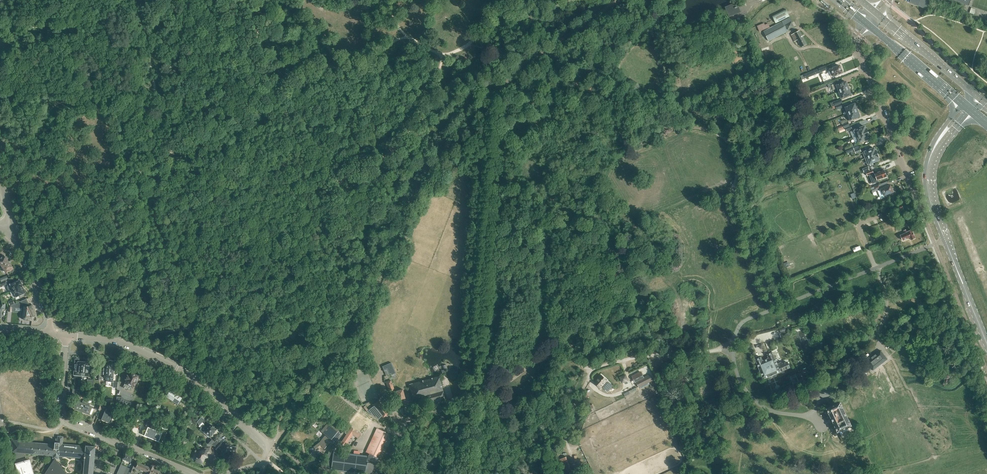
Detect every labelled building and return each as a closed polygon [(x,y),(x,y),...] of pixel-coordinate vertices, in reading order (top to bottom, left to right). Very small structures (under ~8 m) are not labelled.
[(930,0),(910,0),(909,2),(921,7),(926,9),(930,0)] [(737,8),(735,3),(726,7),(729,17),(735,15),(734,14),(741,12),(740,11),(739,7),(737,8)] [(776,23),(789,16),(786,9),(772,16),(776,23)] [(787,32),(785,28),(782,21),(763,31),(769,41),(787,32)] [(764,23),(757,26),(758,28),(759,31),(770,27),(768,23),(765,25),(764,23)] [(798,40),(802,47),(807,44),(799,30),(794,33),(791,35),(795,41),(798,40)] [(832,68),(829,70),(831,76),(837,74),(838,74),(842,72),(842,71),(842,69),(841,69),(840,65),(833,68),(832,68)] [(819,68),(804,74),(806,78),(821,72),(819,68)] [(846,81),(840,84),(839,80),(827,84),(829,88),(833,86),(834,90),(837,88),(838,92),(848,88),(848,87),(849,87),(848,85),(847,85),(846,81)] [(848,88),(838,92),(841,98),(843,97),(844,97),(851,94),(850,91),(850,90),(849,88),(848,88)] [(841,103),(843,103),(841,99),(831,103),(832,107),(841,104),(841,103)] [(846,114),(857,110),(857,109),(858,109),(857,107),(856,106),(855,104),(848,106),(847,106),(847,107),(844,108),(845,109),(847,114),(846,114)] [(848,118),(849,120),(852,119),(852,120),(853,119),(860,116),(859,113),(859,112),(858,110),(857,110),(846,114),(847,118),(848,118)] [(853,137),(853,138),(868,132),(866,128),(866,129),(865,126),(853,130),(851,131),(852,132),(851,132),(853,137)] [(855,144),(858,143),(869,138),(868,135),(869,135),(868,132),(853,138),(855,144)] [(855,150),(860,148),(858,144),(846,149),(847,153),(851,151),(855,150)] [(874,148),(863,152),(866,158),(877,154),(876,150),(875,150),(874,148)] [(877,154),(866,158),(869,166),(873,164),(873,162),(879,160),(878,157),(879,157),(877,154)] [(872,170),(866,172),(868,176),(869,175),(873,183),(878,181),(878,180),(883,178),(884,178),(883,177),(887,176),(886,175),(886,173),(885,173),(884,170),(878,173),(878,172),(877,172),(877,173),(875,174),(875,173),(873,173),(872,170)] [(872,191),(872,193),(877,190),(881,199),(895,193),(895,192),(894,188),(893,188),(892,188),(890,185),(888,186),(884,187),(884,188),(881,189),(879,185),(874,187),(871,188),(872,191)] [(909,231),(907,229),(904,230),(905,233),(901,235),(903,240),(910,237),(911,240),(915,238),(912,230),(909,231)] [(9,261),(4,255),(0,258),(0,264),(2,266),(9,261)] [(5,274),(7,273),(9,271),(10,271),(10,272),(11,272),(12,272),(13,272),(13,271),(14,271),(14,270),(14,269),(14,268),(9,261),(2,266),(1,267),(5,274)] [(0,283),(0,286),(2,286),(7,283),(8,285),(7,287),(8,289),(9,290),(10,290),(11,291),(13,290),(22,286),(21,283),(21,282),(22,282),(22,281),(21,280),(20,280),(17,281),(14,282),(10,283),(9,281),(9,282),(8,279),(0,283)] [(22,286),(13,290),(15,293),(14,294),(15,297),(16,300),(20,298),(19,296),(23,294),(22,293),(25,292),(26,292),(26,291),(26,290),(25,290),(24,290),(22,286)] [(23,319),(35,320),(36,320),(36,319),(36,318),(35,316),(36,315),(32,305),(29,306),(26,298),(9,306),(9,307),(13,307),(24,307),(23,319)] [(761,357),(755,359),(763,378),(764,378),(769,376),(776,374),(776,373),(781,371),(780,371),(789,367),(787,362),(785,363),(785,361),(782,363),(781,362),(777,364),(772,352),(767,354),(769,358),(763,361),(761,357)] [(885,353),(877,358),(873,361),(870,363),(871,365),(873,367),(876,372),(883,367),(885,366),(888,364),(891,362),(888,357),(885,353)] [(75,359),(74,375),(81,375),(81,372),(82,361),(78,361),(79,359),(75,359)] [(81,372),(81,375),(88,376),(89,360),(86,360),(86,362),(82,361),(81,372)] [(391,362),(382,366),(384,371),(386,370),(388,374),(390,374),(391,375),(396,373),(391,362)] [(816,363),(812,365),(815,371),(813,372),(814,375),(820,373),(816,363)] [(100,364),(99,379),(102,379),(102,376),(106,377),(107,364),(106,364),(100,364)] [(106,377),(106,381),(113,382),(114,365),(107,364),(106,377)] [(639,385),(649,380),(652,379),(650,374),(644,377),(641,371),(633,375),(636,381),(637,381),(639,385)] [(126,379),(123,387),(127,389),(128,385),(132,387),(133,386),(134,386),(136,382),(135,381),(138,376),(137,375),(137,374),(134,373),(134,374),(131,373),(130,376),(127,375),(126,379)] [(602,375),(595,383),(601,388),(603,386),(603,385),(605,387),(604,387),(608,391),(612,386),(609,382),(608,383),(606,382),(607,380),(602,375)] [(445,400),(439,376),(408,384),(412,399),(427,396),(429,401),(433,400),(434,403),(445,400)] [(797,376),(790,378),(794,388),(805,384),(803,380),(799,381),(797,376)] [(390,380),(385,382),(389,391),(394,389),(390,380)] [(402,389),(396,391),(399,400),(405,398),(402,389)] [(178,404),(181,400),(182,398),(179,396),(179,395),(177,394),(177,395),(170,390),(166,396),(178,404)] [(117,396),(116,396),(116,403),(129,408),(131,402),(124,399),(124,397),(121,397),(117,396)] [(82,403),(78,401),(75,408),(78,409),(77,410),(80,411),(80,410),(82,411),(86,401),(83,400),(82,403)] [(373,406),(367,411),(378,419),(381,416),(383,418),(388,413),(378,400),(372,405),(373,406)] [(90,403),(86,401),(82,411),(83,412),(86,413),(89,414),(89,413),(91,414),(93,410),(92,410),(93,408),(91,408),(92,407),(89,406),(90,403)] [(827,409),(831,418),(837,433),(851,427),(841,403),(827,409)] [(107,406),(102,404),(101,409),(105,411),(101,419),(109,422),(114,411),(106,408),(107,406)] [(362,408),(359,413),(374,422),(374,421),(377,423),(379,420),(378,419),(367,411),(362,408)] [(216,429),(213,427),(214,427),(211,424),(211,425),(210,425),(207,428),(204,425),(205,424),(202,422),(204,420),(201,417),(197,422),(200,425),(199,426),(201,428),(205,432),(204,433),(209,437),(211,434),(212,434),(214,431),(216,429)] [(147,420),(145,425),(149,427),(145,435),(158,440),(160,435),(164,436),(166,431),(154,426),(155,423),(147,420)] [(319,442),(313,447),(317,451),(322,446),(325,447),(330,441),(332,439),(334,441),(340,434),(337,431),(337,433),(335,431),(334,430),(334,429),(333,429),(332,427),(329,424),(328,425),(327,424),(328,425),(326,427),(325,426),(324,427),(325,427),(323,429),(325,431),(326,431),(328,433),(326,434),(325,435),(319,442)] [(338,439),(333,446),(340,447),(344,448),(344,447),(345,446),(353,434),(358,438),(360,433),(351,427),(349,431),(348,430),(346,430),(345,432),(346,433),(347,434),(342,441),(338,439)] [(322,463),(331,469),(331,470),(351,472),(363,473),(370,473),(375,464),(375,463),(377,460),(378,457),(379,454),(388,435),(389,434),(380,430),(380,429),(377,428),(367,450),(370,451),(369,454),(368,456),(366,455),(359,455),(360,452),(354,451),(353,454),(340,452),(340,447),(333,446),(322,463)] [(55,441),(55,444),(46,443),(29,442),(29,441),(12,440),(11,445),(12,445),(12,452),(14,452),(16,463),(16,464),(19,473),(32,473),(28,460),(29,460),(27,460),(24,453),(27,453),(46,455),(53,455),(53,458),(54,458),(53,460),(44,473),(66,473),(56,461),(57,458),(59,458),(59,456),(81,458),(81,457),(84,457),(84,458),(85,458),(83,473),(93,473),(94,459),(94,457),(95,458),(95,457),(94,457),(95,456),(97,457),(98,453),(95,453),(95,452),(95,451),(95,450),(95,446),(86,445),(86,447),(82,446),(61,444),(61,443),(62,443),(63,437),(58,436),(58,438),(58,439),(56,439),(55,441)] [(217,439),(214,442),(213,440),(210,444),(212,445),(215,446),(216,450),(222,444),(217,439)] [(230,445),(226,444),(225,449),(226,449),(224,455),(228,456),(228,454),(234,455),(235,455),(235,454),(236,453),(235,452),(235,451),(236,447),(234,446),(233,447),(229,446),(230,445)] [(195,461),(197,461),(202,463),(204,457),(207,457),(207,455),(212,454),(210,447),(201,450),(201,451),(199,452),(197,457),(196,457),(196,458),(197,458),(195,461)] [(125,452),(124,455),(122,459),(130,462),(133,456),(125,452)] [(566,455),(559,457),(565,472),(572,470),(566,455)] [(162,473),(163,473),(153,469),(154,467),(151,466),(150,467),(138,462),(137,464),(136,465),(137,466),(136,467),(140,469),(140,471),(147,473),(152,473),(153,473),(162,473)] [(124,473),(125,473),(127,473),(129,468),(127,467),(121,465),(117,473),(124,473)]
